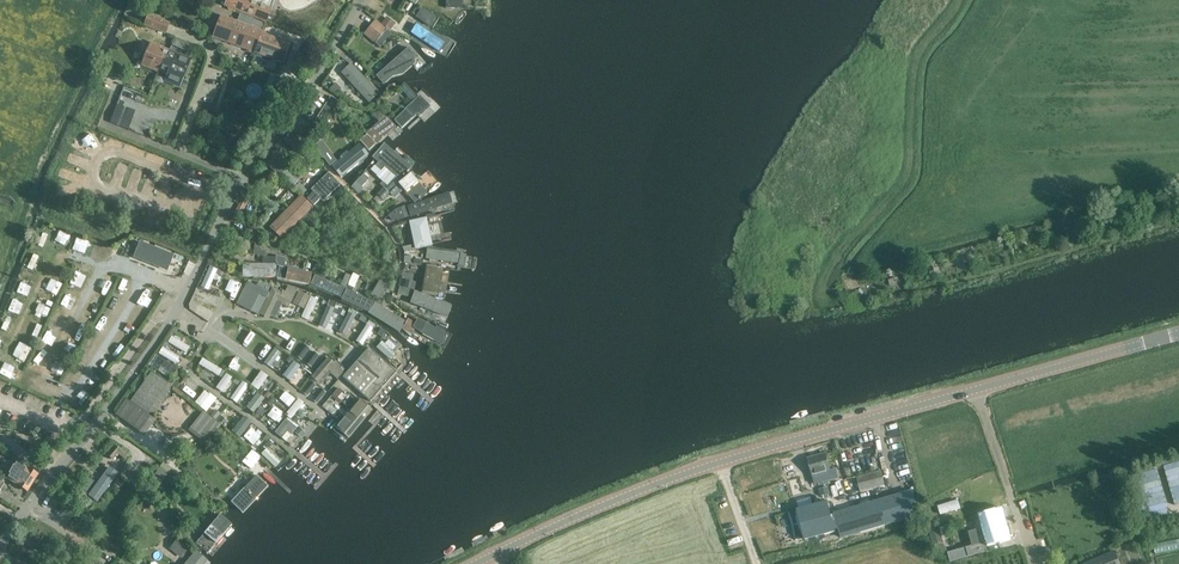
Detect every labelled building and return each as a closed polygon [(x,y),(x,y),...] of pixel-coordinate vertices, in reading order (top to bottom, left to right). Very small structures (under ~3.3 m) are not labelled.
[(226,6),(266,22),(272,8),(271,8),(274,0),(228,0),(226,6)] [(412,12),(416,5),(407,0),(406,0),(403,7),(412,12)] [(446,8),(458,8),(462,4),(462,0),(446,0),(446,8)] [(416,16),(420,10),(416,7),(412,13),(416,16)] [(423,10),(422,8),(420,10),(416,16),(430,26),(435,18),(431,15),(433,13),(428,9),(423,10)] [(242,15),(239,22),(222,15),(214,38),(254,52),(262,30),(256,28),(258,21),(242,15)] [(147,16),(144,25),(166,34),(170,25),(147,16)] [(386,19),(381,24),(389,30),(393,25),(386,19)] [(382,48),(392,34),(389,32),(376,22),(366,35),(382,48)] [(445,44),(417,24),(411,32),(440,52),(445,44)] [(262,30),(254,52),(283,63),(290,43),(266,34),(266,32),(262,30)] [(174,38),(172,46),(187,52),(190,45),(174,38)] [(150,42),(141,62),(159,70),(161,65),(163,60),(164,61),(165,61),(166,57),(169,50),(150,42)] [(415,55),(409,48),(377,76),(384,83),(392,76),(402,73),(414,63),(413,61),(413,57),(415,55)] [(161,65),(159,70),(165,72),(170,74),(167,81),(173,83),(180,87),(182,83),(183,80),(184,80),(185,78),(189,69),(193,60),(185,56),(174,52),(169,50),(166,57),(165,61),(164,61),(163,60),(161,65)] [(351,64),(342,72),(369,102),(378,93),(351,64)] [(275,76),(269,90),(278,95),(285,81),(275,76)] [(340,89),(335,83),(329,89),(336,93),(340,89)] [(404,83),(400,87),(411,99),(416,95),(404,83)] [(419,95),(395,120),(402,127),(412,117),(415,120),(429,106),(419,95)] [(127,128),(133,111),(116,104),(109,121),(127,128)] [(380,112),(372,114),(378,120),(383,116),(380,112)] [(385,117),(360,141),(369,150),(394,126),(385,117)] [(303,145),(290,131),(282,138),(296,152),(303,145)] [(340,159),(332,166),(340,177),(368,154),(359,143),(348,152),(347,150),(339,157),(340,159)] [(410,167),(384,144),(373,157),(399,180),(410,167)] [(325,148),(320,152),(329,165),(335,161),(325,148)] [(286,168),(275,158),(268,165),(280,175),(286,168)] [(262,162),(254,174),(261,179),(269,167),(262,162)] [(313,192),(307,198),(313,205),(320,198),(323,201),(340,184),(328,172),(311,189),(313,192)] [(411,173),(399,184),(414,202),(426,192),(411,173)] [(384,188),(389,193),(389,192),(395,186),(397,184),(393,180),(384,188)] [(356,182),(353,186),(360,192),(363,188),(356,182)] [(400,190),(395,186),(389,192),(394,197),(400,190)] [(384,188),(378,195),(382,199),(389,193),(384,188)] [(241,214),(252,193),(245,189),(234,210),(241,214)] [(448,193),(408,206),(411,216),(452,202),(448,193)] [(301,196),(271,227),(282,237),(312,206),(301,196)] [(408,216),(404,206),(396,209),(388,216),(392,220),(395,218),(397,220),(408,216)] [(425,218),(411,221),(417,249),(431,245),(425,218)] [(264,251),(255,240),(253,254),(264,256),(264,251)] [(173,256),(140,243),(134,257),(154,265),(154,264),(168,269),(173,256)] [(459,254),(427,249),(426,258),(458,263),(459,254)] [(275,265),(243,265),(243,276),(275,276),(275,265)] [(442,267),(430,265),(424,293),(436,296),(442,267)] [(208,289),(217,269),(210,266),(201,286),(208,289)] [(286,279),(288,269),(279,268),(277,276),(286,279)] [(311,274),(289,269),(286,279),(309,284),(311,274)] [(346,288),(315,274),(311,283),(342,297),(346,288)] [(351,277),(346,275),(342,284),(346,286),(351,277)] [(401,279),(400,285),(408,288),(410,281),(401,279)] [(379,297),(387,285),(379,281),(372,293),(379,297)] [(257,283),(256,286),(254,285),(243,308),(258,315),(261,311),(270,316),(277,302),(289,307),(294,296),(293,296),(295,291),(288,288),(286,293),(282,290),(281,292),(272,288),(271,290),(257,283)] [(373,303),(346,290),(342,298),(369,311),(373,303)] [(309,296),(298,291),(292,303),(304,309),(309,296)] [(450,305),(415,292),(410,303),(446,316),(450,305)] [(327,326),(337,302),(329,299),(320,323),(327,326)] [(405,322),(375,303),(369,312),(399,332),(405,322)] [(347,310),(341,307),(338,315),(343,317),(347,310)] [(366,320),(362,317),(358,324),(362,327),(366,320)] [(408,318),(402,329),(411,337),(414,330),(411,328),(414,322),(408,318)] [(435,328),(418,319),(413,327),(442,343),(446,335),(442,333),(444,329),(437,325),(435,328)] [(366,323),(356,340),(364,344),(374,327),(366,323)] [(173,334),(169,340),(186,352),(191,346),(173,334)] [(304,347),(294,340),(287,350),(297,357),(304,347)] [(383,341),(380,344),(377,346),(390,358),(395,352),(383,341)] [(177,363),(181,356),(163,346),(159,352),(177,363)] [(271,366),(282,352),(275,347),(265,361),(271,366)] [(343,377),(360,392),(372,402),(398,372),(369,347),(343,377)] [(318,358),(308,350),(300,360),(310,368),(318,358)] [(151,365),(173,376),(178,365),(157,355),(151,365)] [(199,363),(222,376),(225,370),(203,356),(199,363)] [(344,369),(327,357),(311,377),(317,382),(327,370),(337,378),(344,369)] [(290,379),(301,365),(294,359),(283,374),(290,379)] [(150,414),(171,384),(152,371),(130,400),(128,398),(127,400),(117,414),(131,424),(142,408),(150,414)] [(226,371),(216,386),(223,391),(233,376),(226,371)] [(237,401),(250,384),(243,379),(231,397),(237,401)] [(326,391),(318,385),(309,395),(317,402),(326,391)] [(196,401),(207,410),(217,397),(205,388),(196,401)] [(260,391),(263,394),(268,398),(271,394),(266,390),(265,391),(262,388),(260,391)] [(289,406),(296,398),(286,390),(279,398),(289,406)] [(274,401),(269,397),(266,401),(271,405),(274,401)] [(359,400),(336,427),(347,437),(371,410),(359,400)] [(221,413),(215,409),(210,416),(215,420),(221,413)] [(203,411),(190,428),(208,441),(220,425),(210,416),(203,411)] [(232,430),(240,436),(252,421),(245,414),(232,430)] [(227,420),(220,415),(216,419),(223,425),(227,420)] [(299,418),(295,415),(291,419),(295,423),(299,418)] [(305,432),(304,431),(299,427),(295,432),(300,437),(305,432)] [(255,440),(259,436),(252,429),(248,433),(255,440)] [(268,446),(262,452),(276,466),(282,460),(268,446)] [(118,447),(110,456),(113,459),(117,454),(124,460),(127,456),(118,447)] [(252,450),(242,462),(251,469),(261,457),(252,450)] [(824,471),(831,470),(826,453),(808,458),(814,481),(826,478),(824,471)] [(9,475),(7,479),(28,492),(39,474),(17,461),(15,464),(10,461),(4,472),(9,475)] [(110,467),(89,495),(98,503),(119,473),(110,467)] [(160,467),(156,473),(149,482),(158,488),(169,474),(160,467)] [(845,476),(845,478),(828,483),(836,509),(852,504),(850,495),(872,489),(873,491),(878,490),(879,491),(886,489),(885,486),(886,485),(882,470),(854,477),(852,474),(845,476)] [(178,479),(171,473),(168,476),(175,482),(178,479)] [(270,484),(259,473),(233,500),(244,510),(270,484)] [(87,477),(80,487),(86,491),(93,481),(87,477)] [(123,483),(118,479),(115,482),(120,487),(123,483)] [(812,500),(828,498),(827,488),(811,490),(812,500)] [(841,537),(919,514),(913,491),(834,514),(841,537)] [(835,532),(827,501),(813,505),(797,509),(805,539),(835,532)] [(985,517),(989,534),(979,537),(981,543),(948,552),(947,549),(943,544),(944,543),(940,527),(929,530),(934,546),(935,546),(944,554),(949,555),(950,562),(988,553),(985,543),(991,541),(1013,535),(1009,522),(1002,524),(999,513),(985,517)] [(220,515),(196,543),(207,552),(231,525),(220,515)] [(191,546),(179,536),(171,545),(184,555),(191,546)] [(138,551),(142,546),(135,540),(131,545),(138,551)] [(183,563),(202,563),(206,559),(195,550),(183,563)] [(1115,551),(1085,563),(1121,563),(1115,551)]
